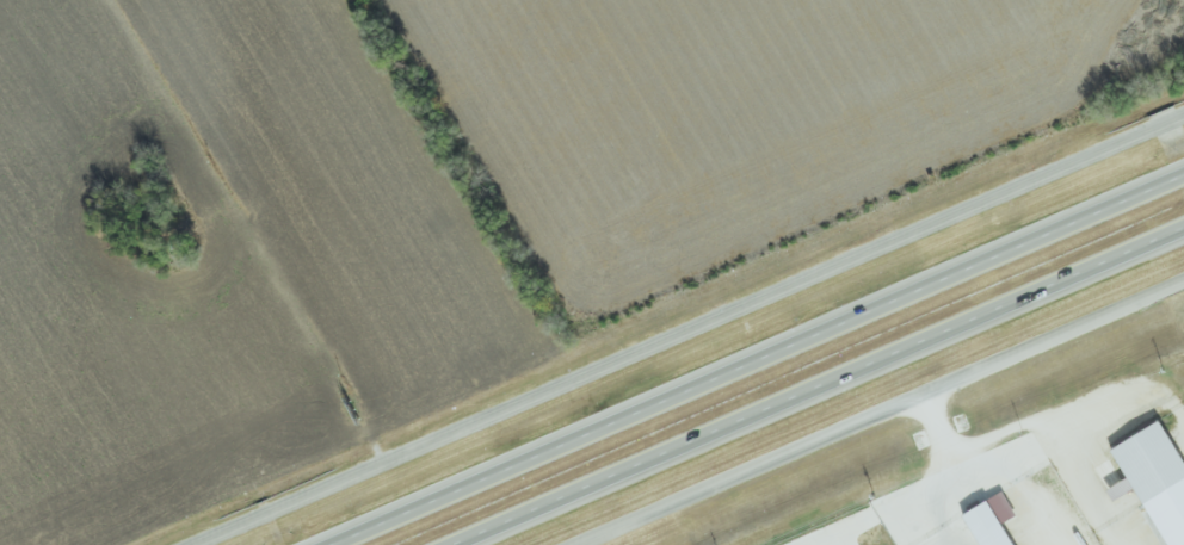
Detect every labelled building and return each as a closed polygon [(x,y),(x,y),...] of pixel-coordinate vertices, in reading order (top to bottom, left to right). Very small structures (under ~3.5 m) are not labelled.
[(1136,509),(1183,480),(1183,477),(1154,427),(1105,457),(1136,509)] [(983,504),(997,527),(1011,519),(998,496),(983,504)] [(971,544),(1004,544),(981,507),(957,521),(971,544)]
